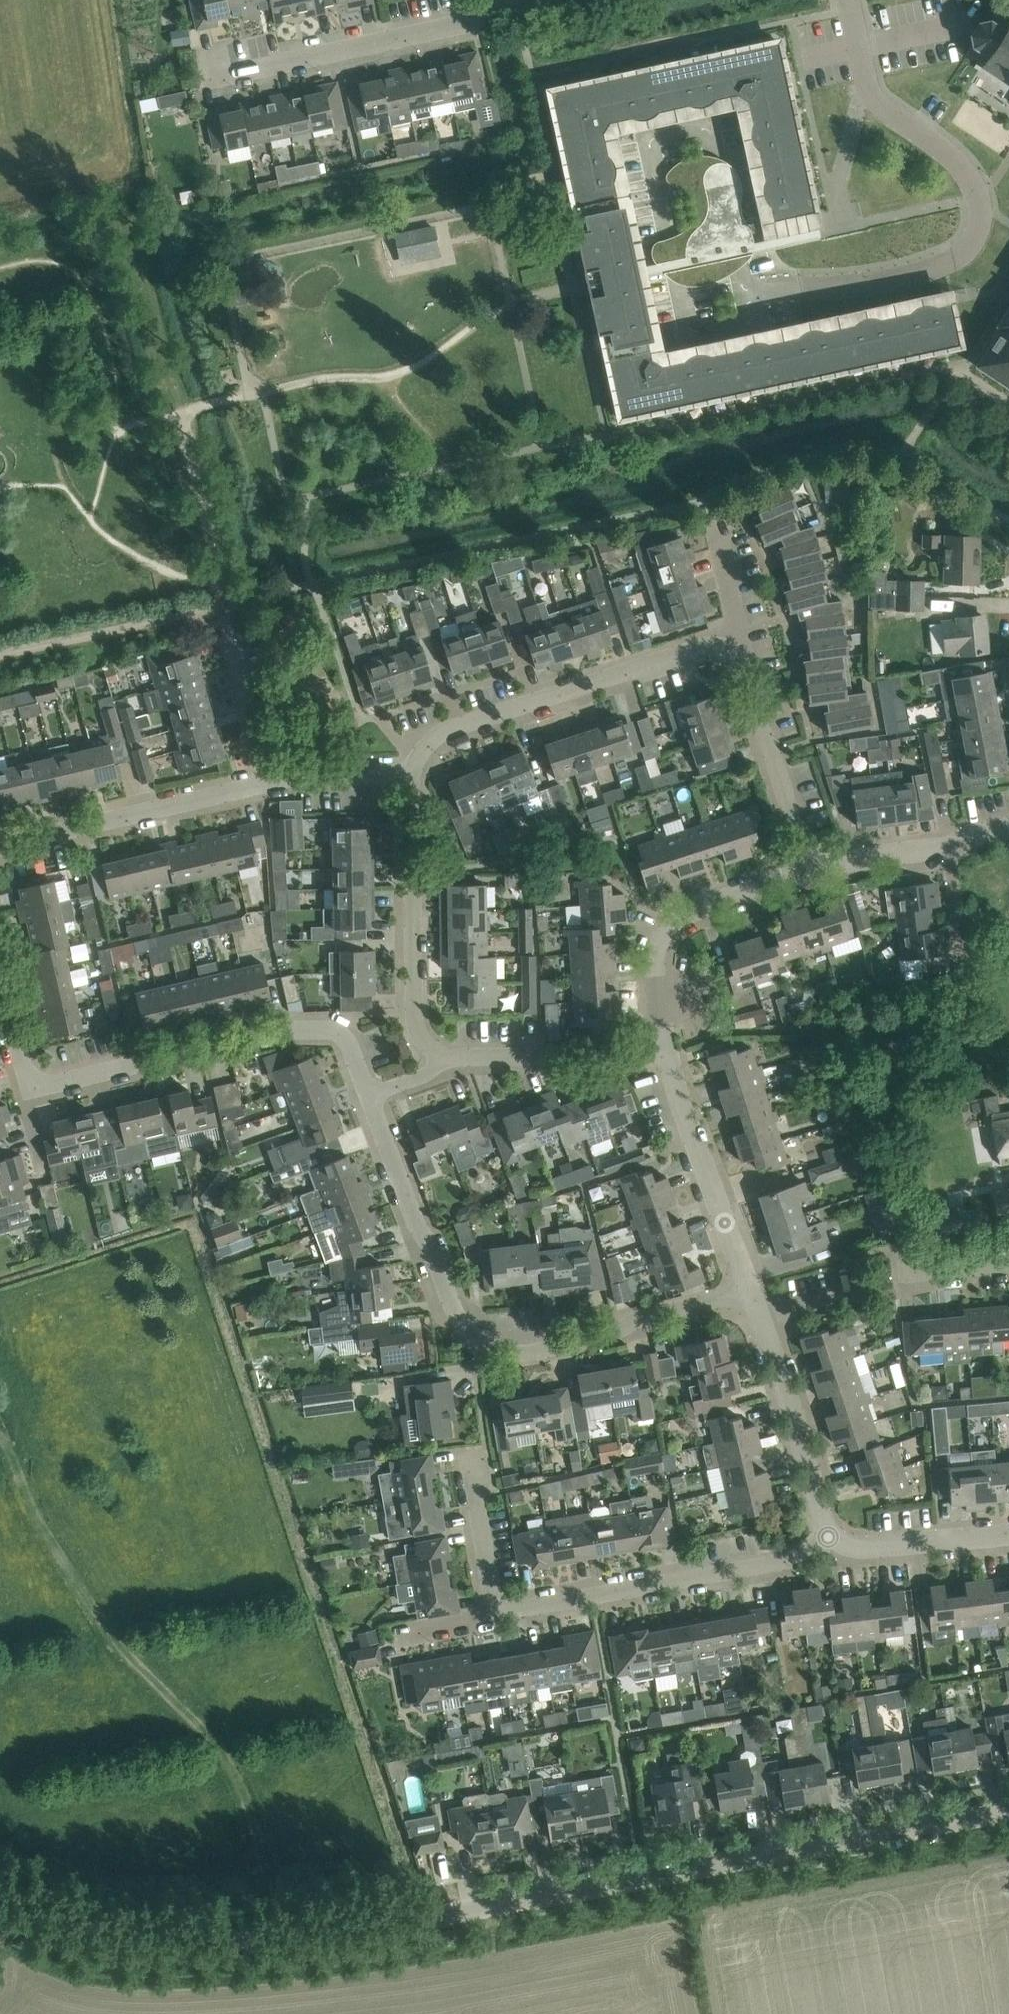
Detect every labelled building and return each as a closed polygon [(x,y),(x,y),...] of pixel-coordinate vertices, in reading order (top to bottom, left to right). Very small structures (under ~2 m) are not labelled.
[(219,25),(217,19),(229,17),(225,0),(190,0),(196,30),(219,25)] [(229,17),(242,14),(243,20),(251,18),(247,0),(225,0),(229,17)] [(270,0),(247,0),(251,18),(261,16),(260,10),(271,7),(270,0)] [(271,7),(275,23),(284,21),(283,15),(294,13),(292,0),(270,0),(271,7)] [(294,13),(307,10),(308,16),(316,15),(313,0),(292,0),(294,13)] [(336,4),(336,0),(313,0),(316,15),(326,13),(325,6),(336,4)] [(1000,5),(989,23),(981,24),(979,22),(978,23),(979,25),(979,26),(978,27),(975,25),(971,31),(974,33),(973,35),(970,34),(970,36),(973,37),(974,45),(969,53),(984,62),(982,65),(1008,83),(1008,11),(1000,5)] [(816,213),(779,40),(548,90),(579,233),(576,233),(584,271),(598,268),(601,281),(603,294),(589,297),(598,336),(601,336),(619,420),(961,346),(952,301),(936,304),(934,303),(931,303),(928,302),(926,302),(924,302),(921,303),(918,304),(916,305),(912,307),(909,311),(880,317),(877,315),(873,315),(869,315),(866,315),(862,316),(858,318),(855,320),(852,323),(824,329),(820,327),(816,327),(812,327),(809,327),(806,328),(802,330),(799,332),(796,335),(767,341),(764,340),(761,339),(757,339),(754,339),(750,340),(748,341),(746,342),(743,344),(740,347),(710,353),(706,352),(702,351),(699,351),(695,352),(691,353),(688,354),(685,357),(683,359),(661,364),(658,368),(650,363),(653,359),(648,337),(649,334),(650,330),(650,326),(650,323),(649,319),(648,316),(646,313),(643,310),(635,273),(632,261),(627,237),(628,234),(629,230),(629,226),(628,223),(627,220),(625,216),(623,213),(620,211),(614,181),(616,178),(616,174),(616,171),(616,169),(616,166),(615,162),(613,159),(611,156),(608,154),(604,132),(593,125),(591,118),(598,117),(609,124),(631,119),(634,120),(637,121),(641,121),(645,121),(649,120),(653,118),(655,116),(658,113),(688,107),(692,108),(696,109),(700,109),(704,108),(707,107),(710,105),(713,103),(715,101),(737,96),(740,92),(748,97),(745,101),(750,123),(749,127),(748,130),(748,133),(748,137),(749,141),(751,145),(753,148),(756,151),(762,179),(761,183),(760,186),(760,190),(761,195),(762,197),(763,201),(766,205),(768,207),(771,223),(816,213)] [(451,100),(452,100),(455,113),(476,108),(475,103),(488,100),(477,51),(455,56),(456,63),(444,65),(443,59),(451,100)] [(451,100),(443,59),(434,61),(435,67),(423,70),(430,104),(430,105),(433,117),(454,112),(451,100)] [(430,104),(423,70),(411,72),(409,66),(400,68),(409,109),(430,105),(430,104)] [(389,77),(380,79),(388,114),(391,126),(412,122),(409,109),(400,68),(392,70),(393,76),(389,77)] [(369,82),(367,75),(358,78),(360,84),(348,87),(346,80),(345,80),(353,117),(364,115),(365,118),(376,116),(379,133),(392,130),(380,79),(369,82)] [(311,131),(332,126),(333,131),(347,127),(337,82),(315,86),(316,93),(304,96),(311,131)] [(311,131),(304,96),(292,98),(290,92),(280,94),(290,136),(311,131)] [(269,140),(290,136),(280,94),(273,96),(274,102),(261,105),(269,140)] [(269,140),(261,105),(250,108),(248,101),(239,103),(248,145),(269,140)] [(226,150),(248,145),(239,103),(240,110),(228,112),(227,106),(205,110),(213,148),(225,146),(226,150)] [(460,140),(463,152),(474,150),(472,138),(460,140)] [(430,151),(430,150),(428,140),(417,143),(419,153),(430,151)] [(441,157),(463,152),(460,140),(438,145),(441,157)] [(396,158),(419,153),(417,143),(406,145),(405,143),(393,145),(396,158)] [(309,163),(297,166),(299,178),(312,175),(309,163)] [(286,164),(274,166),(277,178),(278,182),(299,178),(297,166),(286,168),(286,164)] [(278,183),(277,178),(268,180),(268,179),(256,182),(259,194),(279,189),(278,185),(278,183)] [(229,180),(210,184),(214,201),(233,196),(229,180)] [(396,236),(400,258),(439,250),(434,228),(396,236)] [(250,266),(239,268),(241,280),(252,278),(250,266)] [(975,363),(1008,385),(1008,311),(975,363)] [(823,480),(824,500),(824,501),(865,498),(864,478),(863,478),(823,480)] [(883,482),(878,489),(882,496),(890,496),(894,490),(891,483),(883,482)] [(792,507),(796,505),(789,487),(753,501),(759,515),(754,517),(752,522),(754,527),(756,526),(764,545),(780,539),(783,546),(779,547),(788,582),(783,583),(781,588),(782,594),(785,593),(790,613),(796,611),(798,620),(805,619),(809,652),(800,653),(796,658),(798,670),(804,669),(809,705),(835,701),(836,709),(824,712),(828,734),(848,730),(872,725),(865,690),(846,694),(840,657),(847,656),(839,600),(826,601),(821,582),(827,580),(812,526),(801,528),(792,507)] [(680,536),(664,542),(659,528),(611,536),(613,548),(633,544),(641,569),(693,552),(691,547),(684,549),(680,536)] [(942,583),(978,584),(979,536),(945,535),(945,537),(939,537),(939,535),(922,535),(922,546),(943,546),(942,583)] [(647,588),(691,573),(688,562),(695,560),(693,552),(641,569),(647,588)] [(555,555),(543,558),(546,571),(558,568),(556,555),(555,555)] [(521,558),(492,563),(496,578),(525,570),(521,558)] [(533,573),(546,571),(543,558),(531,561),(533,573)] [(594,595),(606,591),(597,566),(586,570),(594,595)] [(453,584),(465,581),(462,569),(450,571),(453,584)] [(896,594),(922,595),(923,581),(886,581),(886,572),(867,572),(867,594),(896,594)] [(653,607),(705,590),(703,585),(696,587),(691,573),(647,588),(653,607)] [(499,591),(496,583),(485,586),(489,600),(493,613),(504,609),(499,591)] [(623,584),(611,588),(614,599),(626,595),(623,584)] [(412,585),(401,588),(405,601),(417,597),(412,585)] [(499,591),(504,609),(508,621),(521,617),(512,593),(511,593),(508,588),(499,591)] [(384,603),(382,591),(382,590),(369,593),(371,605),(384,603)] [(705,590),(653,607),(654,609),(656,615),(662,633),(688,624),(686,619),(705,613),(700,601),(707,598),(705,590)] [(896,594),(896,609),(922,610),(922,595),(896,594)] [(626,595),(614,599),(618,611),(630,607),(626,595)] [(578,604),(594,656),(602,654),(600,647),(612,643),(601,610),(599,611),(595,599),(578,604)] [(430,600),(419,604),(420,609),(429,633),(438,630),(440,630),(439,628),(433,608),(430,600)] [(333,606),(338,621),(353,616),(347,601),(333,606)] [(572,656),(558,611),(548,614),(543,601),(535,604),(555,669),(564,666),(561,660),(572,656)] [(550,671),(555,669),(535,604),(523,608),(528,624),(522,626),(535,668),(548,664),(550,671)] [(588,658),(594,656),(578,604),(558,611),(572,656),(586,651),(588,658)] [(971,607),(930,611),(931,623),(944,621),(947,654),(964,652),(964,653),(987,651),(985,631),(987,630),(987,628),(986,628),(985,621),(986,621),(986,618),(984,619),(983,615),(972,616),(971,607)] [(416,638),(428,633),(420,609),(408,613),(416,638)] [(473,673),(480,670),(478,663),(490,659),(479,626),(474,611),(455,618),(457,622),(460,632),(459,632),(473,673)] [(629,644),(641,640),(632,614),(621,617),(629,644)] [(492,666),(512,660),(498,619),(479,626),(490,659),(492,666)] [(378,643),(361,648),(355,632),(344,636),(355,667),(353,668),(359,686),(370,682),(377,704),(396,698),(382,657),(378,643)] [(467,675),(473,673),(459,632),(441,638),(452,672),(464,668),(467,675)] [(860,633),(851,634),(852,644),(862,643),(860,633)] [(415,691),(402,650),(397,637),(387,640),(392,654),(382,657),(396,698),(415,691)] [(415,691),(435,685),(421,644),(402,650),(415,691)] [(156,688),(201,675),(195,654),(189,656),(185,645),(147,656),(156,688)] [(114,664),(102,668),(107,684),(118,680),(114,664)] [(943,699),(990,691),(988,683),(993,682),(991,671),(961,676),(959,665),(920,672),(922,686),(940,682),(943,699)] [(73,684),(71,676),(70,674),(56,678),(59,688),(73,684)] [(162,708),(207,695),(201,675),(156,688),(162,708)] [(895,721),(893,708),(891,697),(887,678),(876,680),(886,735),(897,732),(895,721)] [(54,685),(41,687),(44,701),(57,698),(55,689),(54,685)] [(34,690),(15,694),(17,707),(19,706),(37,702),(34,690)] [(673,729),(722,713),(719,703),(715,705),(712,696),(697,701),(694,693),(695,693),(694,691),(664,701),(673,729)] [(959,717),(998,710),(996,699),(992,700),(990,691),(943,699),(947,719),(959,717)] [(175,728),(213,717),(207,695),(162,708),(163,710),(169,708),(175,728)] [(893,708),(905,706),(902,695),(891,697),(893,708)] [(114,705),(114,706),(111,696),(97,701),(100,710),(107,735),(109,739),(123,734),(114,705)] [(123,720),(135,716),(132,705),(120,709),(123,720)] [(893,708),(895,721),(907,718),(905,706),(893,708)] [(998,710),(959,717),(962,737),(997,730),(996,723),(1000,722),(998,710)] [(690,744),(724,733),(722,727),(726,725),(722,713),(673,729),(673,730),(685,727),(690,744)] [(129,743),(142,739),(135,716),(123,720),(127,731),(126,732),(129,743)] [(643,745),(654,741),(646,716),(635,720),(643,745)] [(174,751),(219,738),(213,717),(175,728),(181,747),(174,749),(174,751)] [(632,752),(621,719),(613,722),(611,718),(599,722),(611,759),(632,752)] [(592,765),(611,759),(599,722),(589,725),(591,729),(581,732),(592,765)] [(575,735),(573,730),(561,734),(573,771),(576,783),(596,776),(592,765),(581,732),(575,735)] [(926,743),(938,741),(936,730),(924,733),(926,743)] [(966,757),(1006,749),(1004,738),(999,739),(997,730),(962,737),(966,757)] [(700,774),(715,769),(712,760),(735,753),(731,741),(727,743),(724,733),(690,744),(700,774)] [(555,777),(573,771),(561,734),(551,737),(553,742),(544,744),(555,777)] [(877,736),(865,738),(866,750),(879,748),(877,736)] [(96,738),(87,740),(98,783),(106,781),(122,778),(119,763),(115,764),(110,743),(103,745),(101,737),(96,738)] [(174,751),(181,773),(217,762),(223,760),(226,759),(219,738),(174,751)] [(899,738),(885,740),(887,750),(901,748),(899,738)] [(89,785),(97,783),(87,740),(79,742),(81,750),(69,753),(79,792),(90,789),(89,785)] [(653,756),(658,755),(654,741),(643,745),(639,746),(643,759),(653,756)] [(938,741),(926,743),(929,757),(941,754),(938,741)] [(69,753),(70,752),(68,744),(57,747),(49,749),(48,749),(50,757),(59,792),(67,790),(68,794),(79,792),(69,753)] [(48,749),(49,749),(48,747),(39,749),(41,759),(30,762),(40,801),(52,798),(51,794),(59,792),(50,757),(48,749)] [(136,762),(147,758),(144,747),(133,750),(136,762)] [(513,751),(502,755),(502,756),(520,803),(536,797),(542,810),(544,818),(547,817),(558,813),(548,787),(538,791),(535,785),(536,784),(523,751),(522,751),(521,747),(513,751)] [(987,789),(986,782),(987,782),(985,774),(1005,771),(1003,762),(1008,761),(1006,749),(966,757),(959,758),(962,779),(972,785),(973,785),(975,791),(987,789)] [(11,755),(8,755),(19,801),(28,799),(29,804),(40,801),(30,762),(19,764),(16,753),(11,755)] [(19,801),(8,755),(0,757),(0,806),(1,810),(13,807),(12,803),(19,801)] [(501,755),(483,763),(502,810),(520,803),(501,755)] [(142,783),(154,780),(147,758),(136,762),(142,783)] [(223,760),(217,762),(220,772),(226,770),(223,760)] [(936,795),(948,792),(942,762),(930,764),(936,795)] [(483,763),(464,770),(479,808),(483,818),(502,810),(483,763)] [(645,764),(634,768),(642,793),(653,790),(649,778),(645,764)] [(660,774),(649,778),(653,790),(670,784),(677,782),(679,781),(675,769),(660,774)] [(463,814),(479,808),(464,770),(454,774),(456,778),(448,782),(454,796),(445,800),(463,846),(475,841),(463,814)] [(932,804),(926,772),(913,774),(914,780),(903,783),(901,771),(888,773),(895,820),(905,819),(906,823),(917,821),(915,807),(932,804)] [(888,821),(895,820),(888,773),(868,776),(876,827),(889,825),(888,821)] [(876,827),(868,776),(844,779),(843,774),(826,776),(835,806),(853,803),(857,825),(865,824),(866,828),(876,827)] [(559,783),(548,787),(558,813),(570,809),(559,783)] [(605,805),(625,799),(621,786),(601,792),(605,805)] [(730,833),(738,859),(751,855),(747,842),(757,839),(753,826),(758,824),(751,804),(744,806),(746,810),(729,816),(734,831),(730,833)] [(558,813),(547,817),(555,838),(566,834),(558,813)] [(734,831),(729,816),(710,822),(708,817),(705,818),(712,839),(707,840),(711,854),(716,852),(721,850),(725,863),(738,859),(730,833),(734,831)] [(373,839),(372,827),(372,817),(332,818),(332,819),(333,848),(368,848),(368,839),(373,839)] [(595,821),(591,823),(594,833),(613,828),(610,817),(595,821)] [(684,848),(693,874),(706,869),(702,857),(711,854),(707,840),(712,839),(705,818),(698,820),(699,825),(684,830),(689,846),(684,848)] [(296,823),(281,824),(271,824),(271,820),(271,819),(270,819),(271,850),(282,850),(298,850),(296,823)] [(253,847),(266,844),(261,821),(237,826),(239,832),(231,834),(239,868),(257,864),(256,860),(253,847)] [(689,846),(684,830),(664,836),(663,832),(660,834),(666,853),(661,855),(666,868),(675,865),(679,878),(693,874),(684,848),(689,846)] [(239,868),(231,834),(219,837),(217,831),(208,833),(217,873),(239,868)] [(196,878),(217,873),(208,833),(195,836),(196,842),(188,844),(196,878)] [(526,847),(539,845),(534,833),(521,836),(526,847)] [(638,862),(646,888),(660,884),(656,871),(666,868),(661,855),(666,853),(660,834),(654,835),(655,839),(638,845),(642,861),(638,862)] [(517,849),(512,837),(494,844),(498,854),(517,849)] [(196,878),(188,844),(177,846),(175,841),(165,843),(174,883),(196,878)] [(153,888),(174,883),(165,843),(153,846),(154,851),(144,854),(153,888)] [(266,844),(253,847),(256,860),(266,857),(266,844)] [(333,868),(373,867),(373,856),(369,856),(368,848),(333,848),(333,868)] [(285,850),(271,850),(272,868),(272,870),(286,869),(285,850)] [(153,888),(144,854),(135,856),(133,851),(122,853),(132,893),(153,888)] [(110,898),(132,893),(122,853),(111,856),(112,861),(102,864),(110,898)] [(334,888),(369,887),(369,880),(373,879),(373,867),(333,868),(334,888)] [(286,869),(272,870),(274,889),(287,888),(286,869)] [(909,873),(893,875),(900,925),(930,921),(928,907),(938,905),(934,882),(911,886),(909,873)] [(528,874),(504,874),(505,887),(528,887),(528,874)] [(547,874),(534,874),(535,885),(547,884),(547,874)] [(596,884),(595,879),(574,880),(575,887),(577,887),(579,905),(597,904),(597,909),(624,907),(623,893),(610,894),(610,883),(596,884)] [(18,908),(58,899),(54,881),(54,880),(19,888),(22,899),(16,900),(18,908)] [(79,896),(90,893),(87,881),(76,884),(79,896)] [(440,909),(485,908),(485,884),(440,885),(440,909)] [(334,908),(374,907),(374,896),(370,896),(369,887),(334,888),(334,908)] [(287,888),(274,889),(274,890),(275,909),(288,908),(287,888)] [(826,950),(830,949),(829,945),(847,939),(842,924),(848,922),(839,896),(826,901),(827,905),(830,913),(820,916),(824,930),(820,931),(826,950)] [(58,899),(18,908),(22,922),(27,921),(29,928),(63,920),(58,900),(58,899)] [(223,914),(235,912),(232,900),(221,902),(223,914)] [(84,917),(95,914),(92,902),(81,905),(84,917)] [(212,917),(223,914),(221,902),(209,905),(212,917)] [(597,909),(597,904),(579,905),(580,924),(576,924),(577,929),(578,929),(598,928),(599,933),(613,932),(612,921),(626,920),(624,907),(597,909)] [(341,929),(370,928),(370,920),(374,920),(374,907),(334,908),(334,926),(311,927),(312,939),(335,939),(341,939),(341,929)] [(810,919),(806,907),(793,911),(802,937),(797,938),(802,954),(818,948),(819,952),(826,950),(820,931),(824,930),(820,916),(810,919)] [(486,908),(440,909),(441,934),(486,933),(486,926),(490,925),(489,915),(486,914),(486,908)] [(864,909),(852,913),(854,920),(858,931),(868,928),(870,927),(864,909)] [(181,924),(193,921),(191,910),(179,912),(181,924)] [(518,932),(529,932),(529,911),(518,912),(518,932)] [(802,954),(797,938),(802,937),(793,911),(780,915),(782,920),(784,928),(774,931),(778,944),(779,944),(783,957),(774,960),(776,967),(776,966),(781,980),(790,977),(786,963),(784,964),(783,960),(802,954)] [(170,927),(181,924),(179,912),(167,915),(170,927)] [(87,929),(98,926),(95,914),(84,917),(87,929)] [(231,931),(242,929),(239,917),(228,919),(231,931)] [(139,934),(151,931),(148,919),(136,922),(139,934)] [(219,934),(231,931),(228,919),(217,921),(219,934)] [(28,951),(68,942),(63,920),(29,928),(32,941),(26,942),(28,951)] [(930,921),(900,925),(904,959),(944,954),(941,931),(931,932),(930,921)] [(127,937),(139,934),(136,922),(124,925),(127,937)] [(188,941),(200,939),(197,926),(185,929),(188,941)] [(599,933),(598,928),(578,929),(577,929),(562,930),(563,936),(568,936),(569,954),(587,953),(587,958),(614,956),(613,942),(600,943),(599,933)] [(177,944),(188,941),(185,929),(174,931),(177,944)] [(518,950),(530,950),(529,932),(518,932),(518,950)] [(441,957),(485,955),(486,955),(486,933),(441,934),(441,957)] [(764,949),(760,936),(756,937),(747,940),(756,966),(751,968),(756,983),(761,982),(772,978),(774,982),(779,980),(781,980),(776,966),(776,967),(774,960),(783,957),(779,944),(778,944),(764,949)] [(143,939),(146,951),(157,948),(155,937),(143,939)] [(330,972),(375,972),(375,950),(362,950),(362,938),(341,939),(335,939),(335,951),(329,952),(330,964),(330,972)] [(134,953),(146,951),(143,939),(132,941),(134,953)] [(734,995),(738,994),(737,989),(756,983),(751,968),(756,966),(747,940),(734,944),(735,949),(738,957),(728,960),(732,973),(727,975),(734,995)] [(28,974),(68,965),(63,945),(69,944),(68,942),(28,951),(31,963),(26,965),(28,974)] [(112,959),(109,948),(109,946),(96,949),(99,961),(112,959)] [(587,958),(587,953),(569,954),(570,972),(566,972),(566,978),(588,977),(589,981),(603,981),(602,970),(615,970),(614,956),(587,958)] [(458,982),(495,981),(495,955),(486,955),(485,955),(441,957),(441,967),(458,967),(458,982)] [(872,977),(901,973),(899,958),(870,962),(872,977)] [(102,972),(114,969),(112,959),(99,961),(102,972)] [(260,1000),(271,997),(263,963),(243,967),(253,1007),(261,1005),(260,1000)] [(39,995),(73,987),(68,965),(28,974),(31,986),(36,985),(39,995)] [(239,1010),(253,1007),(243,967),(222,972),(230,1007),(238,1005),(239,1010)] [(522,981),(535,980),(535,971),(522,971),(522,981)] [(218,1009),(230,1007),(222,972),(200,977),(210,1017),(219,1015),(218,1009)] [(375,972),(330,972),(330,995),(375,994),(375,972)] [(293,973),(281,976),(289,1012),(302,1011),(293,973)] [(197,1020),(210,1017),(200,977),(179,982),(187,1017),(196,1015),(197,1020)] [(589,981),(588,977),(566,978),(567,984),(571,984),(573,1002),(590,1001),(591,1005),(618,1003),(617,990),(604,991),(603,981),(589,981)] [(522,981),(523,999),(534,999),(534,1012),(535,1012),(535,980),(522,981)] [(500,985),(495,983),(495,981),(458,982),(458,1013),(490,1013),(490,1005),(496,1005),(495,997),(500,994),(500,985)] [(176,1019),(187,1017),(179,982),(157,988),(166,1027),(177,1025),(176,1019)] [(38,1018),(78,1008),(73,987),(39,995),(41,1005),(35,1006),(38,1018)] [(102,1001),(114,998),(111,987),(100,990),(102,1001)] [(155,1030),(166,1027),(157,988),(135,993),(143,1027),(154,1025),(155,1030)] [(105,1013),(117,1010),(114,998),(102,1001),(105,1013)] [(591,1005),(590,1001),(573,1002),(574,1021),(571,1021),(571,1027),(592,1025),(592,1030),(607,1029),(606,1018),(619,1017),(618,1003),(591,1005)] [(561,1005),(545,1006),(545,1022),(561,1021),(561,1005)] [(751,1009),(753,1015),(755,1023),(767,1020),(763,1006),(751,1009)] [(49,1038),(83,1030),(78,1008),(38,1018),(41,1029),(46,1027),(49,1038)] [(790,1008),(779,1011),(783,1024),(794,1020),(790,1008)] [(822,1035),(811,1038),(815,1049),(826,1046),(822,1035)] [(761,1064),(757,1066),(751,1048),(735,1053),(734,1048),(707,1056),(712,1070),(724,1066),(728,1076),(741,1071),(742,1076),(762,1069),(761,1064)] [(271,1071),(265,1074),(268,1082),(275,1079),(278,1090),(282,1088),(323,1073),(319,1063),(313,1065),(310,1057),(271,1071)] [(731,1086),(718,1090),(722,1103),(748,1094),(750,1099),(766,1094),(760,1076),(764,1074),(762,1069),(742,1076),(741,1071),(728,1076),(731,1086)] [(279,1092),(269,1095),(276,1113),(291,1108),(291,1107),(330,1093),(326,1082),(320,1084),(318,1077),(323,1075),(323,1073),(282,1088),(278,1090),(279,1092)] [(237,1081),(214,1087),(219,1110),(242,1104),(237,1081)] [(602,1082),(592,1086),(608,1128),(632,1119),(629,1113),(623,1095),(619,1084),(605,1089),(602,1082)] [(218,1126),(213,1103),(193,1107),(189,1090),(181,1092),(180,1086),(167,1089),(168,1095),(172,1112),(177,1135),(218,1126)] [(570,1094),(585,1136),(588,1144),(611,1136),(608,1128),(592,1086),(584,1089),(570,1094)] [(557,1098),(554,1090),(544,1094),(563,1144),(585,1136),(570,1094),(557,1098)] [(298,1126),(332,1114),(329,1107),(334,1105),(330,1093),(291,1107),(291,1108),(298,1126)] [(172,1112),(168,1095),(149,1099),(147,1094),(135,1097),(149,1156),(180,1149),(177,1136),(177,1135),(172,1112)] [(561,1145),(563,1144),(544,1094),(536,1097),(539,1104),(524,1110),(537,1144),(558,1137),(561,1145)] [(775,1110),(771,1112),(766,1094),(750,1099),(748,1094),(722,1103),(726,1116),(739,1112),(742,1122),(756,1117),(757,1121),(777,1115),(775,1110)] [(116,1163),(149,1156),(135,1097),(123,1099),(124,1105),(116,1107),(120,1124),(108,1127),(116,1163)] [(8,1112),(6,1104),(0,1106),(0,1114),(8,1112)] [(242,1104),(219,1110),(221,1120),(223,1130),(235,1127),(233,1119),(245,1115),(242,1104)] [(462,1116),(458,1104),(437,1112),(449,1144),(448,1144),(454,1159),(474,1152),(476,1156),(494,1150),(488,1135),(483,1137),(473,1112),(462,1116)] [(537,1144),(524,1110),(512,1114),(509,1107),(487,1115),(506,1164),(518,1160),(516,1152),(537,1144)] [(116,1163),(108,1127),(96,1129),(93,1112),(85,1114),(83,1109),(70,1112),(81,1157),(84,1171),(116,1163)] [(7,1135),(3,1122),(10,1120),(8,1112),(0,1114),(0,1137),(7,1135)] [(49,1165),(81,1157),(70,1112),(59,1114),(60,1120),(52,1122),(56,1139),(44,1141),(49,1165)] [(302,1137),(281,1144),(285,1154),(288,1165),(321,1152),(317,1142),(339,1134),(336,1126),(342,1124),(337,1112),(332,1114),(298,1126),(302,1137)] [(429,1152),(448,1144),(449,1144),(437,1112),(416,1120),(421,1131),(410,1136),(418,1160),(413,1162),(419,1178),(436,1172),(429,1152)] [(990,1115),(999,1164),(1008,1163),(1008,1112),(990,1115)] [(756,1117),(742,1122),(745,1131),(733,1135),(737,1148),(763,1140),(764,1145),(780,1140),(774,1122),(778,1120),(777,1115),(757,1121),(756,1117)] [(235,1127),(223,1130),(228,1153),(243,1147),(241,1139),(239,1139),(236,1128),(235,1128),(235,1127)] [(771,1168),(792,1162),(790,1156),(786,1157),(780,1140),(764,1145),(763,1140),(737,1148),(741,1162),(754,1158),(757,1168),(770,1164),(771,1168)] [(618,1154),(622,1167),(643,1159),(639,1148),(639,1146),(618,1154)] [(347,1155),(325,1163),(321,1152),(277,1169),(270,1172),(274,1183),(308,1170),(311,1178),(317,1176),(320,1186),(359,1172),(355,1161),(350,1163),(347,1155)] [(26,1175),(20,1154),(0,1160),(0,1182),(26,1175)] [(603,1173),(622,1167),(618,1154),(599,1160),(603,1173)] [(799,1172),(807,1169),(811,1168),(807,1155),(795,1159),(799,1172)] [(851,1159),(850,1157),(843,1160),(842,1158),(811,1168),(807,1169),(812,1183),(846,1172),(854,1169),(853,1166),(857,1164),(855,1158),(851,1159)] [(577,1183),(593,1178),(589,1165),(572,1171),(577,1183)] [(219,1171),(201,1196),(231,1184),(227,1174),(219,1171)] [(560,1189),(577,1183),(572,1171),(555,1177),(560,1189)] [(654,1181),(650,1171),(637,1176),(635,1171),(615,1179),(617,1184),(621,1182),(627,1200),(644,1194),(645,1199),(671,1190),(666,1177),(654,1181)] [(306,1213),(366,1191),(362,1180),(357,1182),(354,1175),(360,1173),(359,1172),(320,1186),(299,1194),(306,1213)] [(517,1198),(529,1194),(521,1172),(510,1176),(517,1198)] [(9,1230),(5,1216),(28,1209),(22,1185),(28,1183),(26,1175),(0,1182),(0,1233),(9,1230)] [(54,1182),(39,1186),(45,1211),(49,1210),(50,1217),(56,1237),(53,1238),(56,1250),(60,1249),(71,1245),(61,1213),(60,1208),(54,1182)] [(759,1207),(758,1209),(762,1221),(764,1222),(766,1221),(767,1224),(800,1213),(796,1200),(807,1196),(803,1183),(759,1197),(762,1206),(759,1207)] [(1008,1211),(1008,1189),(992,1192),(995,1213),(1008,1211)] [(676,1202),(671,1190),(645,1199),(644,1194),(627,1200),(630,1208),(633,1217),(629,1219),(631,1225),(652,1217),(653,1222),(667,1217),(663,1207),(676,1202)] [(368,1213),(368,1212),(366,1205),(371,1204),(366,1191),(306,1213),(314,1232),(368,1213)] [(533,1214),(532,1215),(534,1227),(535,1227),(543,1226),(540,1209),(541,1208),(555,1205),(556,1204),(555,1196),(554,1196),(539,1199),(539,1200),(531,1201),(533,1214)] [(521,1203),(507,1204),(508,1216),(523,1213),(523,1216),(532,1215),(533,1214),(531,1201),(521,1202),(521,1203)] [(473,1209),(476,1216),(483,1213),(487,1212),(485,1206),(478,1203),(471,1205),(473,1209)] [(378,1223),(374,1211),(374,1210),(368,1212),(368,1213),(314,1232),(325,1263),(329,1262),(365,1252),(359,1238),(376,1232),(373,1225),(378,1223)] [(215,1211),(206,1215),(211,1227),(224,1222),(221,1215),(215,1211)] [(800,1213),(767,1224),(776,1252),(778,1251),(782,1262),(803,1255),(814,1251),(830,1246),(822,1221),(817,1223),(815,1219),(811,1216),(805,1215),(801,1216),(800,1213)] [(670,1226),(667,1217),(653,1222),(652,1217),(631,1225),(633,1229),(637,1228),(644,1246),(660,1239),(662,1244),(673,1240),(687,1235),(683,1222),(670,1226)] [(463,1246),(464,1245),(475,1241),(467,1220),(455,1224),(463,1246)] [(224,1224),(211,1228),(217,1246),(230,1242),(224,1224)] [(574,1226),(558,1228),(558,1231),(560,1248),(561,1251),(566,1293),(591,1289),(590,1278),(603,1276),(591,1228),(583,1229),(574,1226)] [(692,1248),(687,1235),(673,1240),(662,1244),(660,1239),(644,1246),(647,1256),(650,1262),(646,1264),(648,1270),(668,1262),(670,1267),(683,1262),(680,1252),(683,1251),(692,1248)] [(253,1245),(250,1236),(228,1244),(231,1253),(253,1245)] [(543,1296),(536,1251),(535,1243),(512,1246),(517,1283),(532,1281),(534,1297),(543,1296)] [(486,1286),(517,1283),(512,1246),(489,1249),(481,1250),(486,1286)] [(543,1296),(566,1293),(560,1248),(536,1251),(543,1296)] [(365,1252),(329,1262),(331,1280),(343,1279),(344,1290),(337,1291),(337,1292),(392,1284),(390,1272),(385,1273),(384,1264),(366,1267),(365,1252)] [(281,1260),(268,1263),(271,1277),(295,1271),(293,1263),(282,1265),(281,1260)] [(687,1271),(683,1262),(670,1267),(668,1262),(648,1270),(649,1273),(650,1274),(654,1273),(658,1282),(661,1291),(677,1285),(678,1290),(704,1280),(699,1267),(687,1271)] [(611,1285),(615,1302),(629,1299),(624,1281),(611,1285)] [(321,1327),(373,1320),(372,1308),(389,1306),(388,1298),(394,1297),(392,1284),(337,1292),(339,1305),(319,1313),(321,1327)] [(257,1317),(254,1302),(235,1305),(237,1320),(257,1317)] [(1008,1338),(1008,1305),(986,1307),(990,1340),(991,1354),(1003,1353),(1002,1339),(1008,1338)] [(986,1307),(963,1309),(964,1315),(966,1342),(967,1342),(968,1356),(982,1355),(991,1354),(990,1340),(986,1307)] [(887,1308),(873,1312),(877,1323),(890,1319),(887,1308)] [(964,1342),(966,1342),(964,1315),(940,1318),(943,1350),(965,1348),(964,1342)] [(943,1351),(943,1350),(940,1318),(903,1321),(906,1354),(919,1353),(919,1365),(944,1363),(943,1351)] [(388,1321),(373,1323),(373,1320),(321,1327),(322,1342),(338,1341),(359,1338),(360,1351),(380,1349),(382,1363),(417,1359),(413,1331),(389,1334),(388,1321)] [(321,1327),(308,1328),(309,1344),(322,1342),(321,1327)] [(849,1347),(843,1329),(843,1328),(827,1333),(826,1329),(799,1338),(801,1344),(804,1351),(817,1347),(820,1357),(833,1352),(835,1357),(853,1350),(851,1346),(849,1347)] [(696,1371),(728,1362),(722,1336),(675,1347),(679,1360),(689,1358),(693,1372),(696,1371)] [(851,1357),(855,1356),(853,1350),(835,1357),(833,1352),(820,1357),(823,1367),(810,1371),(814,1384),(841,1375),(842,1380),(856,1375),(855,1371),(851,1357)] [(657,1351),(643,1354),(648,1381),(662,1378),(661,1377),(675,1374),(672,1357),(658,1359),(657,1351)] [(631,1413),(632,1421),(654,1417),(649,1387),(637,1389),(633,1364),(621,1366),(618,1362),(607,1364),(606,1369),(605,1369),(610,1400),(623,1398),(624,1404),(630,1408),(631,1413)] [(721,1407),(718,1394),(739,1389),(732,1362),(728,1362),(696,1371),(699,1384),(688,1386),(691,1400),(684,1401),(687,1415),(702,1412),(721,1408),(732,1405),(731,1404),(721,1407)] [(899,1362),(889,1365),(896,1387),(905,1385),(899,1362)] [(613,1416),(610,1400),(605,1369),(578,1374),(582,1399),(570,1401),(571,1406),(576,1431),(597,1427),(595,1419),(613,1416)] [(841,1375),(815,1384),(819,1397),(831,1393),(835,1403),(848,1398),(850,1402),(868,1396),(866,1392),(862,1393),(857,1376),(856,1375),(842,1380),(841,1375)] [(453,1409),(450,1379),(409,1384),(411,1399),(405,1399),(407,1414),(401,1415),(405,1445),(423,1443),(422,1439),(452,1435),(449,1410),(453,1409)] [(301,1387),(303,1405),(330,1402),(353,1399),(351,1381),(301,1387)] [(930,1386),(931,1400),(946,1399),(945,1385),(930,1386)] [(971,1399),(983,1397),(982,1386),(970,1388),(971,1399)] [(970,1388),(959,1389),(960,1399),(960,1400),(971,1399),(970,1388)] [(576,1431),(571,1406),(559,1408),(557,1392),(529,1397),(535,1430),(553,1427),(555,1438),(576,1434),(576,1431)] [(866,1403),(870,1402),(868,1396),(850,1402),(848,1398),(835,1403),(838,1412),(825,1416),(829,1429),(855,1421),(857,1425),(872,1421),(870,1416),(866,1403)] [(516,1433),(535,1430),(529,1397),(501,1402),(504,1418),(492,1420),(498,1449),(518,1446),(516,1433)] [(990,1403),(991,1415),(1008,1413),(1008,1401),(990,1403)] [(981,1404),(971,1404),(972,1416),(982,1416),(991,1415),(990,1403),(981,1404)] [(931,1407),(935,1454),(950,1452),(946,1406),(931,1407)] [(723,1415),(721,1408),(702,1412),(704,1419),(703,1419),(705,1426),(709,1425),(713,1443),(730,1439),(731,1444),(746,1440),(758,1438),(755,1424),(742,1427),(740,1417),(726,1419),(725,1415),(723,1415)] [(921,1410),(910,1410),(911,1422),(922,1421),(921,1410)] [(877,1438),(872,1421),(857,1425),(855,1421),(829,1429),(834,1443),(846,1438),(850,1449),(863,1445),(864,1448),(877,1443),(879,1448),(884,1446),(881,1437),(877,1438)] [(648,1440),(646,1444),(647,1453),(659,1450),(656,1438),(648,1440)] [(761,1451),(758,1438),(746,1440),(731,1444),(730,1439),(713,1443),(702,1446),(707,1469),(719,1466),(736,1462),(737,1467),(751,1464),(748,1454),(761,1451)] [(355,1447),(356,1460),(374,1458),(372,1444),(368,1441),(358,1443),(355,1447)] [(621,1459),(617,1441),(597,1444),(601,1463),(621,1459)] [(897,1449),(901,1447),(899,1442),(884,1446),(879,1448),(877,1443),(864,1448),(867,1458),(855,1462),(859,1475),(872,1471),(885,1467),(886,1471),(902,1466),(897,1449)] [(975,1510),(985,1509),(985,1501),(997,1500),(994,1463),(995,1463),(994,1449),(970,1451),(971,1465),(970,1465),(975,1510)] [(581,1469),(579,1452),(578,1450),(569,1451),(572,1471),(582,1470),(581,1469)] [(660,1452),(622,1458),(626,1477),(635,1475),(663,1469),(661,1455),(660,1452)] [(396,1499),(432,1493),(428,1467),(434,1466),(431,1454),(390,1462),(392,1473),(379,1475),(384,1501),(396,1499)] [(356,1460),(344,1462),(346,1473),(370,1474),(377,1468),(376,1458),(374,1458),(356,1460)] [(995,1463),(994,1463),(997,1500),(1008,1499),(1008,1461),(995,1463)] [(769,1484),(766,1471),(753,1474),(751,1464),(737,1467),(736,1462),(719,1466),(724,1490),(741,1486),(742,1490),(760,1486),(769,1484)] [(966,1511),(975,1510),(970,1465),(947,1467),(951,1504),(965,1503),(966,1511)] [(908,1484),(902,1466),(886,1471),(885,1467),(859,1475),(863,1489),(876,1484),(879,1495),(892,1490),(894,1495),(914,1488),(912,1483),(908,1484)] [(602,1470),(605,1482),(617,1479),(614,1467),(602,1470)] [(581,1475),(584,1487),(589,1486),(605,1482),(602,1470),(587,1474),(581,1475)] [(522,1484),(520,1476),(519,1472),(509,1475),(502,1476),(501,1476),(504,1488),(516,1485),(522,1484)] [(570,1478),(560,1480),(563,1492),(573,1490),(570,1478)] [(560,1480),(538,1485),(539,1487),(541,1497),(551,1495),(552,1500),(564,1497),(563,1492),(560,1480)] [(772,1498),(769,1484),(760,1486),(742,1490),(741,1486),(724,1490),(728,1507),(725,1508),(727,1514),(747,1510),(748,1514),(762,1511),(759,1501),(772,1498)] [(521,1490),(505,1493),(507,1502),(523,1499),(521,1490)] [(387,1519),(386,1519),(390,1539),(412,1535),(445,1529),(443,1517),(437,1518),(432,1493),(396,1499),(400,1516),(387,1519)] [(633,1513),(633,1512),(631,1499),(609,1503),(612,1516),(611,1516),(618,1552),(639,1549),(633,1513)] [(611,1516),(610,1517),(609,1510),(604,1506),(593,1508),(589,1513),(597,1556),(618,1552),(611,1516)] [(674,1542),(668,1506),(633,1512),(633,1513),(639,1549),(674,1542)] [(597,1556),(589,1513),(589,1512),(567,1516),(575,1560),(597,1556)] [(553,1564),(575,1560),(567,1516),(545,1520),(546,1528),(547,1528),(553,1564)] [(532,1568),(553,1564),(547,1528),(546,1528),(513,1534),(518,1564),(531,1561),(532,1568)] [(370,1547),(368,1535),(367,1533),(351,1535),(352,1540),(348,1541),(349,1550),(370,1547)] [(407,1555),(394,1557),(398,1583),(447,1575),(442,1549),(448,1548),(446,1536),(414,1542),(415,1544),(416,1554),(407,1555)] [(337,1571),(333,1557),(319,1559),(322,1574),(337,1571)] [(428,1617),(460,1611),(458,1599),(452,1600),(447,1575),(398,1583),(398,1585),(396,1585),(399,1605),(415,1602),(417,1608),(426,1606),(428,1617)] [(993,1591),(992,1578),(978,1580),(981,1607),(977,1608),(979,1624),(997,1622),(997,1626),(1003,1626),(1001,1605),(1005,1604),(1003,1590),(993,1591)] [(956,1631),(960,1631),(960,1627),(979,1624),(977,1608),(981,1607),(978,1580),(964,1582),(966,1595),(956,1596),(958,1610),(953,1611),(956,1631)] [(946,1597),(944,1584),(930,1586),(933,1613),(928,1614),(930,1631),(949,1628),(950,1632),(956,1631),(953,1611),(958,1610),(956,1596),(946,1597)] [(821,1600),(819,1586),(813,1587),(805,1588),(809,1615),(804,1616),(806,1633),(825,1631),(825,1634),(830,1634),(831,1634),(828,1613),(833,1613),(833,1612),(831,1598),(821,1600)] [(782,1640),(786,1639),(785,1636),(806,1633),(804,1616),(809,1615),(805,1588),(792,1590),(794,1603),(783,1605),(785,1618),(779,1619),(782,1640)] [(1008,1625),(1008,1621),(1008,1589),(1003,1590),(1005,1604),(1001,1605),(1003,1626),(1008,1625)] [(880,1641),(885,1640),(884,1636),(903,1633),(901,1618),(907,1617),(903,1590),(889,1591),(890,1605),(880,1606),(882,1620),(877,1621),(880,1641)] [(870,1607),(868,1594),(855,1596),(858,1623),(853,1624),(856,1640),(860,1639),(873,1638),(874,1642),(880,1641),(877,1621),(882,1620),(880,1606),(870,1607)] [(833,1654),(857,1651),(855,1640),(856,1640),(853,1624),(858,1623),(855,1596),(841,1598),(843,1611),(833,1612),(833,1613),(828,1613),(831,1634),(830,1634),(833,1654)] [(730,1614),(736,1649),(759,1645),(757,1634),(771,1632),(766,1607),(730,1614)] [(739,1662),(736,1649),(730,1614),(708,1618),(716,1664),(717,1666),(739,1662)] [(697,1668),(716,1664),(708,1618),(687,1621),(695,1670),(697,1670),(697,1668)] [(675,1674),(695,1670),(687,1621),(666,1625),(674,1673),(675,1673),(675,1674)] [(652,1677),(674,1673),(666,1625),(644,1629),(652,1677)] [(377,1629),(357,1634),(360,1646),(379,1642),(377,1629)] [(635,1680),(652,1677),(644,1629),(609,1635),(617,1675),(631,1673),(632,1678),(635,1680)] [(593,1630),(562,1636),(564,1646),(565,1647),(570,1674),(572,1683),(602,1678),(600,1669),(594,1632),(593,1630)] [(350,1652),(354,1669),(381,1663),(378,1646),(350,1652)] [(564,1646),(543,1650),(549,1685),(550,1692),(573,1688),(572,1683),(570,1674),(565,1647),(564,1646)] [(1005,1647),(996,1649),(1001,1666),(1008,1665),(1005,1647)] [(536,1687),(549,1685),(543,1650),(522,1653),(528,1688),(527,1689),(530,1702),(539,1700),(536,1687)] [(485,1696),(479,1661),(472,1662),(470,1652),(456,1654),(458,1665),(457,1665),(463,1700),(464,1700),(485,1696)] [(506,1692),(527,1689),(528,1688),(522,1653),(500,1657),(506,1692)] [(465,1706),(464,1700),(463,1700),(457,1665),(458,1665),(456,1654),(434,1658),(441,1697),(443,1709),(465,1706)] [(500,1657),(479,1661),(485,1696),(496,1694),(498,1707),(509,1705),(506,1692),(500,1657)] [(407,1703),(441,1697),(434,1658),(400,1664),(407,1703)] [(887,1685),(918,1680),(916,1671),(886,1676),(887,1685)] [(851,1680),(839,1682),(840,1690),(852,1689),(851,1680)] [(832,1698),(829,1684),(814,1687),(816,1701),(832,1698)] [(882,1743),(880,1735),(884,1735),(886,1732),(883,1716),(880,1713),(878,1714),(874,1693),(864,1695),(880,1782),(881,1782),(882,1784),(884,1786),(893,1784),(894,1782),(894,1779),(902,1778),(900,1767),(912,1765),(907,1738),(882,1743)] [(858,1786),(880,1782),(864,1695),(855,1697),(860,1723),(864,1746),(851,1749),(858,1786)] [(736,1702),(724,1704),(725,1714),(738,1712),(736,1702)] [(595,1706),(590,1707),(592,1718),(597,1717),(609,1715),(607,1704),(595,1706)] [(713,1716),(725,1714),(724,1704),(711,1706),(713,1716)] [(944,1708),(955,1769),(977,1765),(970,1727),(957,1729),(953,1706),(944,1708)] [(811,1765),(805,1735),(804,1728),(810,1726),(806,1707),(789,1710),(794,1737),(807,1803),(829,1799),(823,1762),(811,1765)] [(923,1722),(925,1735),(911,1738),(916,1764),(931,1762),(933,1773),(955,1769),(944,1708),(934,1709),(936,1720),(923,1722)] [(683,1722),(694,1720),(692,1710),(681,1711),(683,1722)] [(554,1714),(556,1726),(568,1723),(566,1711),(554,1714)] [(681,1711),(670,1713),(672,1724),(683,1722),(681,1711)] [(771,1712),(753,1715),(754,1721),(773,1718),(772,1712),(771,1712)] [(984,1717),(992,1759),(993,1759),(990,1742),(1004,1739),(1007,1757),(1008,1767),(1008,1713),(998,1715),(998,1714),(984,1717)] [(544,1728),(556,1726),(554,1714),(542,1716),(544,1728)] [(729,1772),(713,1774),(720,1811),(735,1808),(736,1811),(746,1809),(743,1795),(754,1793),(751,1772),(762,1770),(761,1762),(762,1762),(754,1721),(753,1715),(739,1718),(739,1719),(745,1751),(740,1754),(739,1761),(727,1763),(729,1772)] [(511,1720),(514,1733),(525,1731),(523,1718),(511,1720)] [(514,1733),(511,1720),(499,1722),(500,1723),(502,1735),(514,1733)] [(469,1733),(471,1740),(482,1738),(480,1726),(468,1728),(469,1733)] [(473,1746),(471,1740),(469,1733),(448,1736),(449,1740),(450,1750),(473,1746)] [(643,1737),(629,1740),(631,1754),(646,1752),(643,1737)] [(807,1803),(794,1737),(784,1739),(789,1768),(779,1770),(777,1759),(762,1762),(761,1762),(762,1770),(768,1805),(770,1805),(768,1796),(782,1793),(785,1807),(807,1803)] [(435,1753),(450,1750),(449,1740),(433,1743),(435,1753)] [(521,1741),(501,1745),(503,1755),(508,1758),(523,1756),(521,1741)] [(425,1769),(482,1758),(479,1745),(473,1746),(450,1750),(435,1753),(422,1755),(425,1769)] [(669,1781),(653,1784),(659,1822),(693,1816),(691,1800),(702,1798),(696,1760),(692,1761),(690,1750),(668,1755),(669,1765),(667,1765),(669,1781)] [(839,1762),(829,1764),(831,1775),(841,1774),(839,1762)] [(606,1805),(618,1803),(613,1774),(600,1776),(602,1788),(574,1793),(573,1793),(580,1831),(594,1829),(595,1833),(611,1830),(606,1805)] [(572,1781),(571,1781),(570,1781),(543,1786),(541,1777),(528,1779),(535,1817),(547,1815),(552,1841),(568,1838),(567,1833),(580,1831),(573,1793),(574,1793),(572,1781)] [(526,1795),(505,1799),(505,1794),(500,1792),(488,1794),(491,1811),(498,1848),(513,1845),(513,1848),(523,1846),(521,1831),(532,1829),(526,1795)] [(498,1848),(491,1811),(476,1814),(474,1804),(448,1809),(452,1831),(458,1830),(460,1842),(471,1840),(473,1855),(484,1853),(483,1850),(498,1848)] [(437,1813),(404,1819),(410,1836),(413,1835),(417,1853),(443,1848),(440,1830),(437,1813)]
